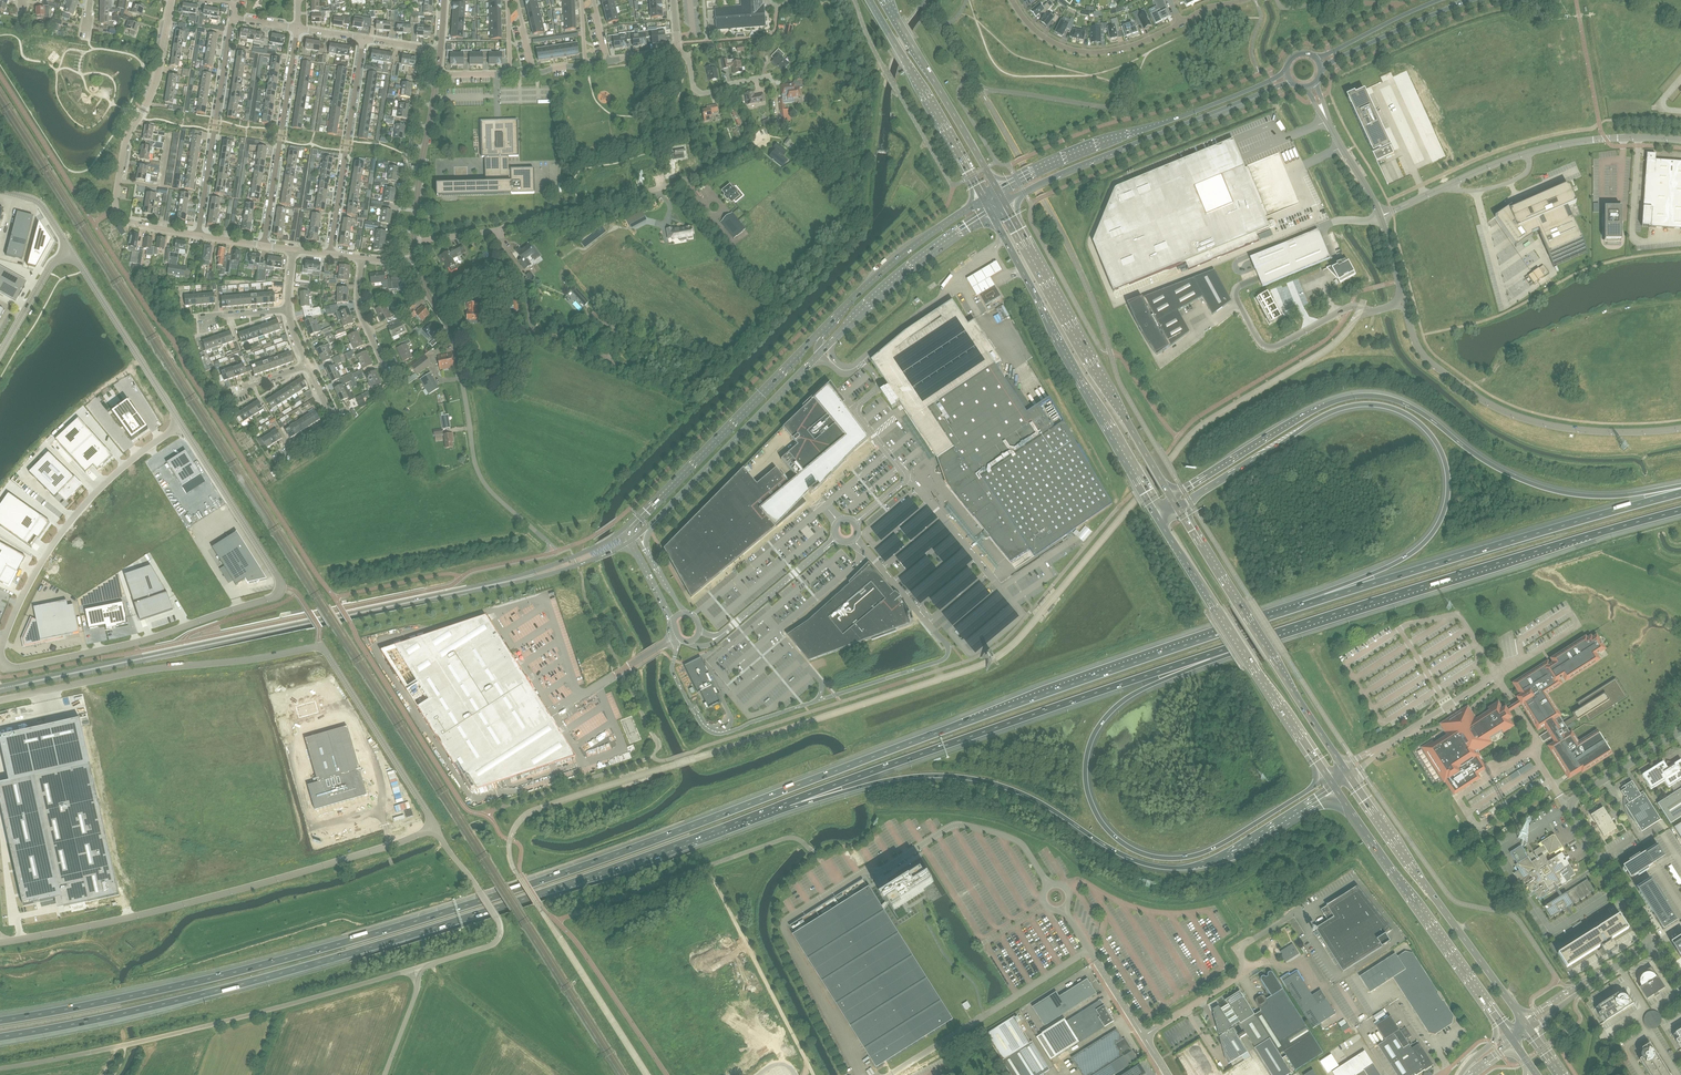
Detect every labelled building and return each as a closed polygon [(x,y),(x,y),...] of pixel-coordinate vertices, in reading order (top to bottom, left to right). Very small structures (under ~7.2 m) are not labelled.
[(76,8),(78,1),(74,0),(69,0),(68,5),(67,5),(76,8)] [(332,4),(334,12),(338,12),(337,8),(340,8),(341,6),(340,3),(345,2),(345,0),(335,0),(331,1),(332,4)] [(741,5),(715,8),(715,17),(716,17),(716,20),(716,30),(766,26),(764,4),(764,0),(741,0),(741,5)] [(1031,10),(1036,17),(1036,16),(1041,12),(1043,15),(1054,4),(1050,0),(1043,7),(1040,3),(1039,3),(1040,3),(1031,10)] [(1172,16),(1164,0),(1154,0),(1157,6),(1149,10),(1156,24),(1172,16)] [(501,9),(501,1),(488,2),(489,9),(501,9)] [(614,1),(602,4),(604,11),(616,7),(614,1)] [(312,12),(314,12),(326,12),(334,12),(332,4),(329,5),(329,7),(325,8),(323,7),(319,7),(319,2),(312,2),(312,12)] [(69,19),(71,15),(74,16),(76,8),(67,5),(68,5),(62,3),(60,7),(66,9),(65,12),(64,12),(62,17),(69,19)] [(129,11),(132,13),(141,16),(144,8),(143,8),(144,5),(139,3),(138,6),(135,5),(134,9),(130,8),(129,11)] [(184,3),(183,7),(180,6),(179,12),(182,12),(183,12),(189,13),(189,15),(189,16),(191,5),(184,3)] [(453,11),(466,12),(466,4),(454,3),(453,11)] [(526,6),(528,13),(540,10),(538,3),(526,6)] [(196,16),(197,14),(198,6),(191,5),(189,16),(191,16),(192,17),(195,18),(197,17),(195,23),(199,24),(200,17),(196,16)] [(424,17),(424,14),(432,14),(433,7),(424,6),(424,11),(422,11),(422,13),(412,12),(412,16),(415,16),(424,17)] [(211,16),(212,8),(205,7),(203,17),(200,17),(199,24),(198,27),(202,27),(203,20),(205,20),(206,15),(211,16)] [(617,14),(616,7),(604,11),(605,17),(617,14)] [(42,18),(42,16),(44,16),(44,17),(50,17),(49,8),(45,8),(37,8),(37,16),(37,18),(42,18)] [(212,8),(211,16),(210,19),(219,21),(220,17),(218,16),(219,9),(212,8)] [(528,13),(529,20),(541,17),(540,10),(528,13)] [(663,10),(650,11),(651,18),(663,17),(663,10)] [(1151,25),(1146,13),(1140,16),(1138,11),(1132,14),(1136,21),(1139,19),(1144,29),(1151,25)] [(326,16),(326,12),(314,12),(314,15),(312,15),(312,22),(322,22),(322,18),(325,18),(326,16)] [(1046,27),(1047,26),(1047,27),(1053,20),(1056,23),(1060,17),(1054,13),(1053,15),(1049,12),(1046,16),(1045,15),(1042,19),(1043,20),(1041,22),(1042,23),(1041,24),(1046,27)] [(617,14),(605,17),(607,24),(619,21),(617,14)] [(136,32),(138,25),(131,22),(132,19),(120,15),(120,17),(120,18),(123,19),(129,22),(127,29),(131,30),(129,34),(135,36),(136,32)] [(342,19),(335,18),(334,25),(343,27),(344,24),(350,25),(351,16),(344,15),(343,17),(342,19)] [(118,25),(120,18),(120,17),(109,17),(101,16),(101,24),(109,25),(109,21),(116,21),(118,25)] [(354,19),(353,27),(363,28),(363,26),(369,27),(370,21),(369,18),(364,17),(362,18),(362,21),(354,19)] [(541,17),(529,20),(531,27),(543,24),(541,17)] [(1062,21),(1056,32),(1058,34),(1058,35),(1062,37),(1062,36),(1063,36),(1067,28),(1071,31),(1075,20),(1071,18),(1068,24),(1062,21)] [(1117,18),(1111,20),(1112,26),(1108,27),(1107,23),(1103,24),(1104,29),(1108,29),(1110,39),(1118,38),(1116,31),(1120,30),(1117,18)] [(576,29),(576,22),(564,22),(564,30),(576,29)] [(1132,23),(1121,27),(1123,33),(1125,32),(1127,37),(1131,35),(1138,33),(1136,26),(1134,27),(1132,23)] [(543,24),(531,27),(533,35),(545,32),(543,24)] [(790,37),(791,34),(793,26),(787,25),(785,36),(790,37)] [(671,34),(670,30),(666,31),(666,27),(657,29),(657,30),(659,43),(666,42),(665,35),(671,34)] [(1071,37),(1072,37),(1072,38),(1084,41),(1085,34),(1088,35),(1089,28),(1083,27),(1082,32),(1074,30),(1073,33),(1072,32),(1071,37)] [(1101,42),(1101,39),(1104,39),(1104,33),(1101,33),(1101,28),(1091,29),(1091,42),(1094,42),(1094,43),(1094,42),(1101,42)] [(242,40),(243,39),(247,40),(249,30),(242,29),(241,32),(238,32),(237,39),(242,40)] [(249,30),(247,40),(254,41),(254,44),(256,31),(249,30)] [(653,44),(659,43),(657,30),(648,31),(649,37),(652,37),(653,44)] [(176,31),(175,38),(187,40),(188,37),(184,36),(184,33),(176,31)] [(256,31),(254,44),(261,45),(261,42),(264,42),(265,38),(262,37),(263,32),(256,31)] [(464,32),(452,31),(451,37),(464,39),(464,32)] [(502,39),(502,31),(489,31),(490,39),(502,39)] [(638,32),(640,46),(641,46),(646,45),(645,38),(649,37),(648,31),(638,32)] [(629,40),(628,32),(619,34),(621,48),(622,48),(622,49),(626,48),(627,48),(626,40),(629,40)] [(639,46),(640,46),(638,32),(638,33),(635,34),(634,32),(628,32),(629,40),(633,39),(634,47),(635,47),(635,48),(639,47),(639,46)] [(208,40),(217,42),(218,35),(209,34),(208,40)] [(284,45),(285,36),(273,34),(271,43),(284,45)] [(621,48),(619,34),(619,35),(608,36),(609,43),(614,42),(615,50),(619,49),(621,48)] [(216,48),(217,42),(208,40),(207,47),(216,48)] [(312,51),(314,41),(307,40),(306,50),(312,51)] [(314,41),(312,51),(319,52),(319,53),(323,54),(324,46),(320,45),(321,42),(320,42),(321,41),(316,40),(316,41),(314,41)] [(329,53),(336,54),(338,45),(331,44),(329,53)] [(174,45),(173,52),(181,53),(182,46),(174,45)] [(344,46),(338,45),(336,54),(343,55),(344,46)] [(570,46),(572,56),(578,55),(577,45),(570,46)] [(351,47),(344,46),(343,55),(342,61),(345,61),(345,56),(350,56),(351,47)] [(564,47),(565,57),(572,56),(570,46),(564,47)] [(550,48),(552,59),(558,58),(557,47),(550,48)] [(557,47),(558,58),(565,57),(564,47),(557,47)] [(544,49),(545,60),(552,59),(550,48),(544,49)] [(544,49),(537,50),(539,61),(545,60),(544,49)] [(785,55),(779,49),(771,57),(774,60),(772,62),(776,66),(777,65),(783,71),(789,64),(782,57),(785,55)] [(371,60),(378,61),(380,51),(373,50),(371,60)] [(479,54),(476,54),(476,65),(482,65),(482,58),(486,58),(485,50),(480,51),(479,54)] [(489,65),(495,65),(495,54),(492,54),(491,50),(485,50),(486,58),(489,58),(489,65)] [(499,54),(495,54),(495,65),(496,65),(501,65),(502,65),(502,58),(505,58),(505,50),(499,50),(499,54)] [(386,52),(380,51),(378,61),(385,62),(386,52)] [(456,65),(457,65),(457,54),(453,54),(452,51),(447,51),(447,58),(450,58),(450,65),(451,65),(456,65)] [(460,54),(457,54),(457,65),(463,65),(463,58),(466,58),(466,51),(461,51),(460,54)] [(476,65),(476,54),(472,54),(471,51),(466,51),(466,58),(469,58),(469,65),(476,65)] [(237,58),(246,60),(247,53),(238,52),(237,58)] [(393,54),(386,52),(385,62),(383,72),(388,73),(389,66),(387,65),(388,63),(392,63),(393,54)] [(400,62),(400,64),(402,64),(402,65),(405,65),(404,71),(408,72),(409,66),(410,56),(409,56),(409,55),(402,54),(401,62),(400,62)] [(410,56),(409,66),(415,67),(417,58),(410,56)] [(272,64),(280,65),(281,58),(273,57),(272,64)] [(248,64),(245,64),(246,60),(237,58),(236,65),(245,66),(248,67),(248,64)] [(180,60),(172,59),(171,66),(179,67),(180,60)] [(735,59),(728,60),(728,59),(727,60),(727,59),(722,60),(724,69),(728,68),(728,66),(732,66),(734,74),(743,72),(741,61),(736,62),(735,59)] [(213,68),(214,61),(205,60),(204,66),(201,66),(201,69),(200,69),(210,71),(210,68),(213,68)] [(302,69),(311,70),(312,63),(304,62),(302,69)] [(710,81),(718,79),(716,68),(712,69),(711,66),(707,67),(707,70),(708,70),(710,81)] [(338,74),(346,76),(347,69),(339,67),(338,74)] [(209,74),(210,71),(200,69),(199,75),(203,76),(202,80),(211,81),(212,74),(209,74)] [(270,73),(270,77),(278,78),(279,72),(271,70),(268,70),(268,73),(270,73)] [(235,71),(234,78),(243,79),(244,73),(235,71)] [(168,82),(176,83),(177,76),(169,75),(168,82)] [(791,97),(801,96),(800,88),(803,88),(802,81),(794,82),(794,83),(792,83),(792,84),(781,85),(782,95),(791,94),(791,97)] [(276,92),(277,85),(269,83),(268,90),(276,92)] [(402,89),(412,91),(413,84),(403,83),(403,86),(395,85),(395,88),(402,89)] [(232,91),(241,93),(242,86),(233,85),(232,91)] [(167,88),(166,95),(176,97),(177,95),(175,95),(175,90),(167,88)] [(1355,92),(1347,96),(1377,161),(1394,153),(1365,90),(1356,94),(1355,92)] [(241,93),(232,91),(231,98),(240,99),(241,93)] [(754,92),(745,94),(747,105),(756,104),(755,103),(765,101),(763,94),(754,96),(754,92)] [(176,99),(176,97),(166,95),(165,102),(165,105),(169,106),(169,105),(173,106),(172,109),(184,111),(184,107),(173,105),(173,103),(174,99),(176,99)] [(274,105),(275,98),(267,97),(264,96),(263,99),(266,99),(266,103),(274,105)] [(243,104),(239,103),(240,99),(231,98),(230,104),(239,106),(242,106),(243,104)] [(195,102),(199,102),(198,106),(195,106),(207,107),(208,101),(199,100),(195,99),(195,102)] [(261,105),(265,106),(265,110),(273,111),(274,105),(266,103),(261,103),(261,105)] [(240,110),(238,110),(239,106),(230,104),(229,111),(238,112),(240,113),(240,110)] [(399,111),(408,112),(409,105),(400,104),(399,108),(394,107),(394,110),(399,111)] [(710,121),(710,118),(712,117),(711,113),(718,111),(717,104),(707,106),(707,109),(702,110),(704,118),(703,118),(704,122),(710,121)] [(207,107),(195,106),(194,108),(198,109),(197,113),(206,114),(207,107)] [(736,109),(732,111),(731,112),(734,118),(735,119),(738,127),(743,124),(736,109)] [(781,111),(781,110),(782,121),(790,120),(788,109),(785,109),(786,110),(784,110),(781,111)] [(238,112),(229,111),(228,118),(237,119),(238,112)] [(407,119),(408,112),(399,111),(398,117),(407,119)] [(264,116),(263,117),(262,117),(262,119),(263,119),(262,123),(271,124),(272,118),(264,116)] [(487,184),(437,185),(438,196),(441,196),(459,195),(511,194),(511,195),(534,194),(533,169),(529,169),(513,169),(511,169),(510,156),(518,156),(517,119),(502,119),(498,119),(494,119),(481,120),(482,157),(486,157),(486,159),(486,162),(487,184)] [(301,129),(303,123),(294,121),(293,128),(301,129)] [(395,132),(405,133),(406,126),(396,125),(396,129),(391,128),(391,131),(395,132)] [(337,135),(338,128),(329,127),(328,133),(337,135)] [(192,138),(193,139),(192,143),(201,144),(202,137),(197,136),(198,131),(191,130),(190,136),(192,138)] [(395,132),(394,138),(404,140),(405,133),(395,132)] [(152,141),(153,134),(144,133),(144,136),(143,135),(142,136),(142,138),(142,139),(143,139),(143,140),(148,140),(148,143),(163,146),(164,143),(154,141),(152,141)] [(235,147),(232,147),(233,142),(234,142),(235,138),(228,137),(227,141),(224,141),(223,147),(232,149),(234,149),(235,147)] [(246,144),(247,144),(246,151),(249,151),(250,145),(254,145),(255,140),(247,139),(246,144)] [(163,146),(148,143),(147,146),(142,146),(141,146),(140,149),(142,150),(141,152),(150,154),(151,147),(153,148),(163,149),(163,146)] [(773,147),(775,149),(775,150),(769,156),(781,166),(783,167),(788,161),(788,160),(783,157),(781,155),(785,150),(777,143),(773,147)] [(259,146),(258,153),(267,154),(268,148),(259,146)] [(294,151),(290,151),(289,158),(297,159),(298,159),(300,151),(301,151),(301,147),(295,146),(294,151)] [(236,154),(231,153),(232,149),(223,147),(222,154),(231,155),(236,156),(236,154)] [(686,150),(675,152),(675,153),(673,154),(674,160),(685,158),(684,153),(687,152),(686,150)] [(141,152),(140,159),(149,161),(150,154),(141,152)] [(258,156),(257,159),(266,161),(267,154),(258,153),(254,152),(254,155),(258,156)] [(320,159),(324,159),(323,163),(332,165),(333,158),(330,157),(330,154),(321,152),(320,159)] [(236,161),(230,160),(231,155),(222,154),(221,161),(230,162),(235,163),(236,161)] [(1646,162),(1643,208),(1643,210),(1642,226),(1648,227),(1650,227),(1680,229),(1680,162),(1655,160),(1656,154),(1647,154),(1646,160),(1646,162)] [(189,162),(198,164),(199,157),(190,156),(190,157),(189,157),(189,159),(190,159),(189,162)] [(359,158),(359,162),(355,161),(354,168),(363,169),(364,163),(365,163),(366,159),(359,158)] [(265,167),(266,161),(257,159),(253,159),(253,162),(257,162),(256,166),(265,167)] [(232,166),(229,166),(230,162),(221,161),(220,167),(229,169),(232,169),(238,170),(238,168),(232,166)] [(188,169),(197,170),(198,164),(189,162),(189,163),(188,163),(188,165),(189,165),(188,169)] [(159,169),(160,165),(150,164),(144,163),(144,166),(139,165),(138,172),(147,173),(148,167),(150,167),(159,169)] [(396,165),(388,164),(385,164),(385,167),(387,167),(386,173),(389,174),(398,175),(399,168),(396,168),(396,165)] [(231,173),(228,173),(229,169),(220,167),(219,174),(228,175),(231,176),(231,173)] [(1217,258),(1216,256),(1220,254),(1221,257),(1222,256),(1260,241),(1257,234),(1274,227),(1275,226),(1275,225),(1276,224),(1275,222),(1275,221),(1274,220),(1272,220),(1271,220),(1267,222),(1265,218),(1265,216),(1267,215),(1267,213),(1259,194),(1257,189),(1248,167),(1245,168),(1244,167),(1194,187),(1188,171),(1171,178),(1154,184),(1135,192),(1133,188),(1133,187),(1131,185),(1129,184),(1127,184),(1126,184),(1117,187),(1116,188),(1115,190),(1107,208),(1093,242),(1097,251),(1108,278),(1114,292),(1141,281),(1186,263),(1189,270),(1212,261),(1217,258)] [(353,175),(362,176),(363,169),(354,168),(353,175)] [(295,172),(287,171),(286,177),(294,179),(295,179),(296,172),(295,172)] [(146,181),(147,173),(138,172),(137,179),(146,181)] [(374,182),(381,183),(389,184),(389,180),(392,181),(392,182),(395,183),(396,182),(397,182),(398,175),(389,174),(386,173),(385,180),(382,179),(382,180),(375,179),(374,182)] [(227,182),(218,180),(217,187),(226,188),(230,189),(231,182),(227,182)] [(196,187),(194,187),(195,183),(186,182),(185,182),(185,185),(185,189),(195,190),(196,187)] [(293,185),(285,184),(284,191),(292,192),(293,185)] [(724,196),(725,197),(727,199),(728,198),(731,202),(734,200),(735,202),(739,200),(737,198),(740,195),(737,192),(734,188),(733,189),(730,185),(722,191),(725,195),(724,196)] [(1516,247),(1533,236),(1539,233),(1554,267),(1555,267),(1553,263),(1586,249),(1587,252),(1588,252),(1573,218),(1581,215),(1576,203),(1575,200),(1570,187),(1569,187),(1568,185),(1525,203),(1515,208),(1514,208),(1512,206),(1512,205),(1495,217),(1516,247)] [(226,188),(217,187),(216,194),(225,195),(226,188)] [(382,194),(395,196),(396,190),(383,188),(382,194)] [(318,196),(327,198),(328,191),(319,190),(315,189),(315,191),(319,192),(318,196)] [(151,193),(150,193),(147,193),(146,200),(158,201),(158,199),(156,199),(157,196),(156,196),(157,192),(151,191),(151,193)] [(292,192),(284,191),(283,197),(291,198),(294,199),(294,197),(291,196),(292,192)] [(259,200),(261,194),(252,192),(252,193),(250,193),(249,195),(251,195),(251,199),(259,200)] [(180,195),(181,195),(180,199),(189,201),(190,194),(181,193),(180,193),(180,195)] [(350,194),(349,201),(358,202),(359,195),(350,194)] [(382,199),(385,199),(384,202),(394,203),(395,196),(382,194),(382,199)] [(211,204),(220,206),(221,199),(212,197),(211,204)] [(291,198),(283,197),(281,204),(290,205),(291,198)] [(158,201),(146,200),(145,206),(154,208),(157,208),(157,206),(155,205),(156,202),(157,202),(158,201)] [(302,209),(302,207),(303,200),(300,200),(299,204),(295,203),(294,208),(302,209)] [(246,203),(246,204),(245,204),(245,206),(246,206),(245,210),(254,211),(255,204),(246,203)] [(1615,207),(1605,207),(1605,240),(1622,240),(1622,204),(1615,203),(1615,207)] [(154,208),(145,206),(144,214),(153,215),(154,208)] [(178,213),(187,214),(188,207),(179,206),(176,206),(176,208),(179,209),(178,213)] [(357,209),(348,207),(347,214),(356,215),(357,209)] [(277,215),(286,216),(288,217),(288,214),(286,214),(287,209),(278,208),(277,215)] [(382,216),(391,218),(393,211),(383,209),(382,216)] [(253,218),(254,218),(255,214),(254,213),(254,211),(245,210),(244,210),(243,216),(253,218)] [(22,259),(33,216),(17,212),(6,255),(22,259)] [(187,214),(178,213),(177,219),(173,219),(172,223),(181,224),(182,220),(186,221),(187,214)] [(312,220),(321,222),(322,215),(313,213),(312,220)] [(734,238),(745,229),(732,213),(721,222),(734,238)] [(243,223),(252,224),(253,218),(243,216),(243,219),(244,220),(243,223)] [(391,218),(382,216),(381,223),(390,225),(391,218)] [(209,217),(209,222),(208,224),(212,225),(212,228),(219,229),(220,226),(217,225),(218,219),(209,217)] [(356,225),(352,224),(353,220),(344,219),(343,225),(352,226),(356,227),(356,225)] [(322,224),(320,224),(321,222),(312,220),(312,221),(311,221),(311,224),(311,227),(320,228),(321,228),(322,224)] [(38,221),(27,265),(35,267),(50,240),(38,221)] [(275,228),(284,229),(285,222),(276,221),(275,228)] [(247,234),(248,231),(251,231),(252,224),(243,223),(239,222),(239,225),(243,225),(242,229),(240,229),(239,233),(247,234)] [(377,230),(378,227),(365,224),(365,228),(373,229),(372,237),(376,237),(386,239),(387,232),(377,230)] [(126,234),(121,226),(117,228),(122,236),(126,234)] [(310,229),(310,233),(319,235),(320,228),(311,227),(307,226),(306,229),(310,229)] [(688,226),(688,227),(686,228),(683,228),(672,230),(672,228),(667,229),(668,239),(672,238),(672,239),(673,240),(678,239),(687,237),(688,239),(693,238),(692,236),(693,236),(692,234),(694,233),(692,226),(691,227),(690,226),(688,226)] [(288,237),(283,236),(284,229),(275,228),(274,235),(277,235),(277,238),(283,240),(283,239),(288,239),(288,237)] [(1263,287),(1330,258),(1321,237),(1318,230),(1251,258),(1254,267),(1256,270),(1259,278),(1260,281),(1263,287)] [(131,233),(128,247),(136,248),(139,235),(131,233)] [(310,233),(306,233),(306,235),(309,236),(309,240),(318,241),(319,241),(320,238),(319,237),(318,237),(319,235),(310,233)] [(147,255),(153,256),(154,247),(151,247),(152,238),(145,237),(144,248),(147,249),(147,255)] [(376,237),(375,244),(385,245),(386,239),(376,237)] [(154,247),(153,256),(153,255),(158,255),(159,249),(165,250),(166,239),(158,238),(157,247),(154,247)] [(349,240),(341,238),(340,245),(348,246),(349,240)] [(168,274),(185,277),(187,268),(177,266),(180,250),(185,251),(187,243),(177,241),(176,249),(175,254),(173,254),(172,257),(170,257),(169,265),(168,274)] [(384,252),(385,245),(375,244),(374,250),(384,252)] [(448,268),(449,267),(451,272),(457,268),(455,264),(456,264),(453,258),(465,252),(461,245),(440,256),(443,262),(444,261),(448,268)] [(203,261),(204,261),(203,264),(210,265),(210,262),(211,262),(212,247),(205,246),(203,261)] [(527,259),(531,256),(534,260),(540,255),(533,246),(530,248),(528,246),(518,254),(522,259),(519,261),(525,269),(531,264),(527,259)] [(217,257),(219,257),(217,270),(220,271),(219,275),(224,276),(225,269),(226,269),(227,263),(224,262),(226,249),(218,248),(217,257)] [(137,264),(140,249),(139,253),(132,252),(132,256),(131,259),(129,258),(128,262),(137,264)] [(232,256),(231,260),(231,261),(235,261),(234,265),(238,266),(240,251),(233,250),(232,256)] [(247,258),(250,259),(249,265),(259,267),(261,255),(250,253),(248,253),(247,254),(246,257),(247,258)] [(264,269),(263,269),(262,281),(266,281),(267,270),(270,271),(271,267),(274,267),(276,257),(272,256),(272,257),(269,257),(267,268),(265,267),(264,269)] [(276,257),(274,267),(285,269),(285,265),(282,264),(283,259),(279,258),(279,257),(276,257)] [(308,273),(308,270),(313,270),(314,262),(306,261),(306,266),(303,265),(302,273),(308,273)] [(975,275),(970,278),(978,292),(979,295),(995,285),(994,283),(991,279),(1003,272),(1004,271),(999,261),(997,262),(989,266),(981,271),(975,275)] [(1331,267),(1330,267),(1332,270),(1332,269),(1338,280),(1340,283),(1340,284),(1355,276),(1356,275),(1349,262),(1348,262),(1347,263),(1345,261),(1337,264),(1331,267)] [(314,262),(313,270),(320,271),(321,263),(314,262)] [(339,273),(350,274),(351,267),(340,265),(339,273)] [(1528,275),(1534,283),(1549,273),(1543,265),(1528,275)] [(16,301),(27,282),(0,267),(0,293),(16,301)] [(1157,356),(1170,347),(1190,332),(1178,310),(1203,297),(1213,315),(1232,301),(1215,270),(1143,298),(1128,304),(1131,312),(1136,322),(1138,327),(1139,326),(1140,328),(1139,328),(1142,334),(1143,333),(1144,334),(1143,335),(1146,340),(1151,348),(1157,356)] [(531,271),(526,275),(529,278),(532,282),(536,278),(531,271)] [(389,287),(388,279),(384,280),(383,272),(370,274),(372,283),(382,281),(383,288),(389,287)] [(335,279),(338,279),(338,280),(349,281),(350,274),(339,273),(338,276),(335,276),(335,279)] [(389,289),(392,289),(398,288),(397,284),(405,283),(404,273),(391,275),(392,279),(388,279),(389,287),(389,289)] [(497,279),(501,289),(507,287),(503,277),(497,279)] [(979,295),(986,305),(1001,296),(995,285),(979,295)] [(338,287),(336,287),(333,287),(332,291),(337,291),(337,295),(348,295),(349,288),(338,288),(338,287)] [(1256,299),(1259,305),(1272,298),(1268,292),(1256,299),(1256,300),(1256,299)] [(585,305),(588,302),(581,294),(578,296),(585,305)] [(348,303),(348,295),(337,295),(337,303),(348,303)] [(1272,298),(1259,305),(1263,311),(1275,305),(1272,298)] [(309,299),(300,300),(301,300),(301,307),(306,307),(306,310),(310,309),(310,304),(312,304),(312,299),(309,299)] [(513,309),(514,311),(521,310),(519,300),(513,301),(512,303),(510,303),(509,304),(508,306),(509,307),(510,308),(511,309),(513,309)] [(479,319),(478,316),(481,316),(482,315),(483,314),(482,312),(481,312),(480,311),(480,310),(478,311),(478,312),(477,312),(476,306),(481,306),(481,301),(475,301),(475,303),(468,303),(468,308),(469,308),(469,312),(467,312),(467,319),(471,319),(471,320),(479,319)] [(988,354),(995,365),(996,365),(1002,361),(975,321),(969,325),(953,301),(906,333),(872,361),(886,382),(889,387),(886,389),(881,392),(893,409),(897,406),(896,404),(897,403),(899,402),(902,406),(904,409),(988,354)] [(381,322),(391,317),(386,304),(376,309),(380,317),(379,318),(381,322)] [(1263,311),(1266,318),(1278,311),(1275,305),(1263,311)] [(413,319),(417,315),(422,321),(430,314),(422,306),(416,313),(412,309),(413,309),(410,306),(403,313),(406,316),(408,314),(413,319)] [(341,320),(352,316),(349,309),(339,313),(341,320)] [(1282,318),(1278,311),(1266,318),(1270,323),(1269,323),(1270,324),(1282,318)] [(352,316),(341,320),(344,327),(354,323),(352,316)] [(404,320),(401,317),(394,321),(396,324),(388,327),(390,331),(392,337),(405,331),(401,322),(404,320)] [(308,328),(316,325),(313,318),(305,322),(308,328)] [(272,322),(275,332),(281,330),(278,320),(272,322)] [(275,332),(272,322),(267,324),(270,334),(275,332)] [(562,322),(556,331),(562,334),(567,325),(562,322)] [(261,326),(264,335),(270,334),(267,324),(261,326)] [(441,334),(431,324),(424,331),(433,341),(430,344),(433,346),(440,339),(438,337),(441,334)] [(316,325),(308,328),(311,335),(319,332),(321,331),(318,325),(316,325)] [(255,328),(258,337),(264,335),(261,326),(255,328)] [(250,330),(253,339),(258,337),(255,328),(250,330)] [(335,336),(346,331),(344,328),(337,331),(339,334),(335,336)] [(253,339),(250,330),(244,332),(247,341),(253,339)] [(225,333),(228,343),(234,341),(231,331),(225,333)] [(347,335),(346,331),(335,336),(336,337),(337,341),(341,339),(340,338),(347,335)] [(247,341),(244,332),(238,334),(241,343),(247,341)] [(351,343),(361,338),(358,332),(348,336),(351,343)] [(228,343),(225,333),(219,335),(223,345),(228,343)] [(223,347),(223,345),(219,335),(214,337),(217,347),(220,346),(221,348),(223,347)] [(217,347),(214,337),(208,339),(211,349),(217,347)] [(361,338),(351,343),(354,350),(364,345),(361,338)] [(211,349),(208,339),(202,341),(204,346),(201,347),(203,352),(206,351),(211,349)] [(400,347),(397,348),(403,361),(412,357),(407,345),(411,343),(409,339),(399,344),(400,347)] [(231,351),(232,354),(240,351),(237,343),(234,344),(236,349),(231,351)] [(329,343),(325,346),(317,349),(320,356),(328,352),(331,351),(330,347),(331,347),(329,343)] [(293,351),(291,352),(285,354),(288,363),(294,361),(293,358),(295,357),(293,351)] [(331,351),(328,352),(320,356),(323,363),(331,359),(330,357),(334,355),(331,351)] [(360,362),(370,358),(367,351),(357,356),(360,362)] [(334,361),(342,358),(344,357),(343,355),(343,353),(333,358),(334,361)] [(440,370),(455,367),(452,353),(437,356),(440,370)] [(273,355),(274,358),(277,367),(282,365),(279,356),(276,357),(275,354),(273,355)] [(282,365),(288,363),(285,354),(279,356),(282,365)] [(942,471),(946,482),(945,483),(947,485),(989,536),(1011,563),(1030,550),(1034,556),(1084,522),(1112,503),(1051,400),(1034,411),(1027,400),(1021,403),(988,354),(904,409),(933,452),(938,459),(940,467),(939,467),(939,468),(939,469),(939,470),(939,471),(940,471),(941,471),(942,471)] [(411,366),(418,374),(432,364),(426,355),(411,366)] [(271,369),(277,367),(274,358),(268,360),(271,369)] [(370,358),(360,362),(363,369),(373,365),(370,358)] [(268,360),(262,362),(266,371),(271,369),(268,360)] [(262,362),(257,364),(260,373),(266,371),(262,362)] [(238,365),(241,375),(247,373),(243,363),(238,365)] [(254,375),(260,373),(257,364),(251,366),(254,375)] [(232,367),(235,377),(241,375),(238,365),(232,367)] [(329,375),(337,372),(334,365),(326,369),(329,375)] [(227,369),(230,379),(235,377),(232,367),(227,369)] [(230,379),(227,369),(221,371),(224,381),(230,379)] [(342,378),(343,381),(352,377),(354,376),(353,374),(352,373),(342,378),(339,371),(337,372),(329,375),(329,376),(328,377),(329,380),(330,380),(331,380),(332,382),(340,379),(342,378)] [(369,382),(379,377),(376,371),(366,375),(369,382)] [(406,380),(409,384),(418,378),(415,373),(406,380)] [(429,394),(439,388),(430,374),(420,380),(429,394)] [(342,385),(343,385),(335,388),(338,395),(346,392),(345,391),(349,390),(346,384),(352,381),(351,377),(352,377),(343,381),(344,384),(342,385)] [(382,385),(379,377),(369,382),(372,389),(382,385)] [(297,382),(302,390),(307,386),(302,378),(297,382)] [(302,390),(297,382),(292,385),(297,393),(302,390)] [(695,594),(775,527),(776,529),(806,504),(802,499),(805,496),(809,492),(811,494),(819,488),(855,450),(868,439),(842,405),(845,402),(836,390),(830,382),(827,385),(826,383),(802,406),(804,407),(783,427),(797,445),(781,459),(796,477),(793,480),(789,484),(776,468),(756,484),(743,468),(664,549),(691,597),(695,594)] [(297,393),(292,385),(287,388),(292,396),(297,393)] [(282,391),(287,399),(292,396),(287,388),(282,391)] [(277,394),(282,402),(287,399),(282,391),(277,394)] [(347,396),(346,392),(338,395),(341,402),(348,398),(349,401),(355,398),(356,398),(353,393),(347,396)] [(272,398),(277,406),(282,402),(277,394),(272,398)] [(365,402),(364,398),(363,397),(362,395),(356,398),(355,398),(359,405),(365,402)] [(277,406),(272,398),(267,401),(272,409),(277,406)] [(148,427),(128,399),(112,411),(132,438),(148,427)] [(254,404),(259,412),(264,409),(259,401),(254,404)] [(249,407),(254,415),(259,412),(254,404),(249,407)] [(244,410),(249,418),(254,415),(249,407),(244,410)] [(249,418),(244,410),(238,413),(240,416),(237,418),(240,424),(249,418)] [(310,414),(315,422),(320,419),(315,411),(310,414)] [(315,422),(310,414),(305,417),(310,425),(315,422)] [(450,428),(448,415),(441,416),(444,429),(450,428)] [(300,420),(305,429),(310,425),(305,417),(300,420)] [(79,418),(55,440),(86,473),(94,465),(97,470),(113,455),(79,418)] [(295,424),(300,432),(305,429),(300,420),(295,424)] [(290,427),(295,435),(300,432),(295,424),(290,427)] [(295,435),(290,427),(285,430),(290,438),(295,435)] [(277,441),(282,438),(276,428),(271,431),(272,433),(277,441)] [(267,436),(272,444),(277,441),(272,433),(267,436)] [(446,448),(453,447),(452,439),(453,438),(452,433),(444,434),(446,448)] [(262,439),(261,438),(258,440),(262,447),(265,445),(267,448),(272,444),(267,436),(262,439)] [(186,450),(167,462),(182,486),(201,474),(186,450)] [(49,452),(29,472),(55,497),(58,493),(66,501),(82,485),(49,452)] [(10,491),(0,505),(0,523),(33,546),(51,520),(10,491)] [(871,529),(881,541),(919,509),(909,497),(871,529)] [(900,530),(910,541),(938,519),(928,507),(900,530)] [(896,559),(906,570),(950,533),(940,522),(896,559)] [(240,536),(239,537),(236,532),(212,548),(236,585),(245,580),(248,583),(254,582),(255,584),(260,581),(267,579),(258,565),(257,565),(245,547),(246,546),(240,536)] [(904,546),(894,535),(875,551),(885,563),(904,546)] [(933,551),(943,563),(962,547),(952,535),(933,551)] [(9,587),(25,557),(0,543),(0,582),(9,587)] [(963,549),(910,593),(920,605),(973,561),(963,549)] [(936,568),(926,557),(899,579),(909,591),(936,568)] [(787,636),(807,659),(809,661),(871,639),(872,641),(897,632),(897,630),(914,623),(910,611),(900,599),(902,597),(896,592),(895,593),(872,566),(871,564),(869,563),(850,583),(851,584),(847,588),(848,589),(828,609),(810,621),(787,636)] [(152,568),(126,576),(141,622),(174,611),(169,595),(152,568)] [(930,599),(940,611),(978,580),(968,568),(930,599)] [(942,615),(952,626),(990,595),(981,583),(942,615)] [(954,629),(964,641),(1008,604),(998,592),(954,629)] [(47,641),(47,639),(79,633),(74,605),(68,606),(67,601),(34,607),(37,620),(32,618),(24,639),(25,646),(47,641)] [(123,602),(87,609),(91,629),(106,625),(107,629),(112,628),(112,627),(128,624),(127,618),(126,618),(123,602)] [(965,642),(975,654),(1019,617),(1010,606),(965,642)] [(408,642),(381,650),(407,690),(418,683),(428,699),(417,707),(431,730),(438,725),(440,728),(445,725),(461,750),(449,757),(471,791),(497,782),(510,778),(549,765),(556,763),(575,756),(545,709),(537,695),(486,615),(408,642)] [(1547,662),(1513,683),(1514,685),(1521,695),(1517,698),(1520,701),(1521,703),(1538,730),(1540,728),(1540,729),(1545,726),(1549,732),(1546,734),(1548,738),(1551,736),(1555,742),(1550,745),(1551,745),(1549,747),(1551,746),(1551,747),(1556,754),(1569,775),(1570,777),(1568,778),(1569,778),(1571,777),(1581,771),(1582,772),(1581,770),(1608,754),(1610,752),(1612,754),(1611,752),(1599,732),(1597,730),(1597,731),(1598,733),(1580,745),(1578,746),(1570,733),(1572,732),(1570,733),(1566,727),(1574,722),(1576,720),(1577,721),(1585,715),(1589,721),(1627,697),(1615,679),(1577,703),(1581,708),(1573,714),(1574,716),(1571,718),(1563,723),(1559,716),(1561,715),(1547,694),(1562,684),(1560,682),(1559,680),(1563,678),(1564,680),(1566,682),(1600,660),(1598,658),(1596,655),(1605,649),(1596,636),(1592,639),(1591,637),(1586,640),(1585,637),(1585,638),(1551,659),(1552,661),(1553,663),(1550,665),(1549,663),(1548,664),(1547,662)] [(699,661),(686,667),(695,684),(694,685),(698,692),(700,691),(701,692),(701,693),(706,702),(703,703),(706,709),(712,706),(720,702),(719,699),(716,693),(717,693),(715,688),(714,689),(710,682),(711,681),(707,674),(706,674),(699,661)] [(1433,742),(1424,748),(1428,754),(1445,781),(1449,787),(1454,794),(1454,795),(1480,778),(1477,774),(1486,769),(1483,765),(1483,764),(1476,754),(1475,752),(1488,744),(1485,740),(1501,730),(1502,732),(1512,726),(1508,720),(1511,718),(1507,712),(1512,708),(1515,707),(1518,705),(1521,703),(1520,701),(1517,703),(1514,705),(1511,707),(1506,710),(1505,709),(1502,710),(1498,704),(1489,710),(1490,712),(1474,722),(1469,715),(1469,714),(1463,717),(1462,723),(1461,722),(1460,722),(1459,722),(1458,722),(1458,723),(1458,724),(1457,724),(1458,725),(1458,726),(1452,724),(1447,728),(1451,734),(1435,744),(1433,742)] [(312,703),(296,707),(299,718),(315,714),(312,703)] [(0,783),(0,799),(24,906),(62,898),(63,898),(64,906),(89,901),(89,902),(120,895),(118,887),(90,764),(82,726),(80,719),(0,737),(0,739),(9,781),(0,783)] [(349,725),(305,738),(318,783),(307,786),(314,813),(364,799),(359,779),(354,781),(352,773),(362,770),(349,725)] [(295,758),(291,744),(284,746),(288,760),(295,758)] [(1642,775),(1651,789),(1665,781),(1669,788),(1670,787),(1674,793),(1657,803),(1670,824),(1680,817),(1680,783),(1679,781),(1680,780),(1680,760),(1671,766),(1671,764),(1671,763),(1666,762),(1666,765),(1663,761),(1642,775)] [(1530,763),(1509,776),(1512,780),(1533,767),(1530,763)] [(1624,790),(1621,791),(1628,803),(1625,805),(1625,806),(1624,806),(1625,807),(1625,808),(1625,810),(1626,810),(1626,811),(1627,813),(1628,814),(1628,816),(1629,816),(1630,817),(1631,819),(1632,820),(1633,821),(1635,822),(1636,823),(1642,832),(1661,819),(1644,793),(1641,795),(1632,781),(1622,787),(1624,790)] [(1603,807),(1591,815),(1604,836),(1616,828),(1612,821),(1611,820),(1611,819),(1611,818),(1610,817),(1609,817),(1609,816),(1608,815),(1607,814),(1603,807)] [(1562,853),(1561,852),(1564,850),(1562,847),(1555,835),(1554,836),(1553,835),(1538,844),(1540,847),(1534,851),(1535,853),(1533,854),(1532,852),(1530,854),(1528,851),(1526,853),(1523,848),(1521,845),(1510,852),(1517,864),(1517,865),(1516,866),(1519,870),(1514,873),(1519,881),(1522,879),(1525,883),(1527,882),(1528,884),(1526,885),(1529,890),(1530,891),(1532,891),(1533,891),(1539,900),(1555,890),(1560,897),(1544,907),(1551,918),(1567,908),(1568,910),(1571,909),(1569,907),(1581,900),(1585,897),(1594,891),(1587,879),(1582,882),(1577,885),(1578,885),(1562,895),(1558,889),(1567,883),(1567,882),(1572,879),(1570,877),(1575,874),(1569,865),(1567,861),(1568,860),(1566,856),(1564,857),(1562,853)] [(1648,868),(1655,863),(1653,862),(1657,859),(1658,860),(1659,860),(1659,859),(1660,859),(1660,858),(1659,858),(1662,856),(1660,853),(1661,852),(1657,845),(1640,855),(1639,854),(1629,860),(1630,862),(1623,866),(1624,868),(1622,869),(1625,873),(1626,872),(1628,875),(1630,874),(1632,878),(1637,874),(1638,876),(1649,869),(1648,868)] [(923,871),(893,890),(891,887),(890,888),(891,888),(884,893),(884,892),(883,892),(885,895),(882,897),(885,902),(887,904),(887,905),(890,903),(895,910),(895,909),(903,904),(903,905),(904,905),(903,904),(924,891),(924,892),(925,891),(932,886),(932,887),(936,884),(931,877),(928,878),(923,871)] [(742,872),(728,877),(730,881),(744,876),(742,872)] [(880,907),(863,880),(790,926),(808,956),(876,1063),(950,1017),(882,909),(887,904),(885,902),(880,907)] [(1639,891),(1653,914),(1658,922),(1660,921),(1663,925),(1667,923),(1668,923),(1668,924),(1669,923),(1669,922),(1669,921),(1673,919),(1675,918),(1665,903),(1667,902),(1656,884),(1655,885),(1651,880),(1648,882),(1647,881),(1636,888),(1639,891)] [(1356,887),(1321,910),(1328,921),(1316,929),(1320,935),(1343,972),(1390,942),(1385,935),(1393,930),(1358,886),(1356,887)] [(1567,968),(1601,946),(1602,948),(1600,949),(1602,951),(1602,952),(1602,953),(1603,953),(1603,954),(1604,954),(1605,956),(1617,949),(1612,941),(1610,942),(1609,941),(1628,929),(1619,914),(1598,928),(1599,928),(1594,931),(1594,930),(1558,953),(1567,968)] [(1286,962),(1292,958),(1299,954),(1293,944),(1284,949),(1286,953),(1285,953),(1286,955),(1282,957),(1286,962)] [(1395,953),(1360,976),(1370,992),(1394,977),(1429,1032),(1435,1033),(1451,1023),(1453,1016),(1412,954),(1406,952),(1398,957),(1395,953)] [(1657,992),(1665,988),(1652,967),(1642,973),(1644,975),(1643,976),(1642,977),(1641,978),(1641,980),(1640,981),(1641,983),(1641,984),(1641,985),(1639,987),(1647,999),(1654,994),(1655,996),(1658,994),(1657,992)] [(1289,990),(1313,1028),(1322,1042),(1344,1028),(1335,1014),(1321,990),(1312,995),(1303,981),(1302,979),(1303,978),(1301,976),(1301,977),(1297,972),(1296,973),(1295,972),(1294,971),(1290,974),(1290,973),(1288,972),(1281,977),(1289,990)] [(1256,1013),(1262,1023),(1272,1038),(1281,1053),(1283,1052),(1295,1071),(1324,1052),(1312,1033),(1311,1034),(1306,1025),(1292,1003),(1283,989),(1273,973),(1272,972),(1271,972),(1270,972),(1269,972),(1268,973),(1268,974),(1268,975),(1268,976),(1266,977),(1265,977),(1265,976),(1264,976),(1263,976),(1262,976),(1262,977),(1261,977),(1261,978),(1261,979),(1261,980),(1271,996),(1266,999),(1265,997),(1264,996),(1263,996),(1262,996),(1260,996),(1257,998),(1256,999),(1256,1001),(1256,1003),(1261,1011),(1256,1013)] [(1045,1026),(1097,993),(1087,979),(1059,997),(1056,992),(1033,1007),(1045,1026)] [(1239,1037),(1246,1033),(1255,1048),(1272,1038),(1262,1023),(1256,1013),(1255,1015),(1242,994),(1240,991),(1225,1000),(1228,1005),(1221,1009),(1232,1027),(1239,1022),(1240,1024),(1243,1029),(1236,1034),(1239,1037)] [(1596,1019),(1600,1017),(1604,1022),(1633,1003),(1629,996),(1626,998),(1625,997),(1624,997),(1624,996),(1623,996),(1622,996),(1621,996),(1620,996),(1618,994),(1595,1008),(1598,1014),(1594,1016),(1596,1019)] [(1057,1057),(1114,1021),(1101,1000),(1067,1021),(1065,1018),(1042,1033),(1057,1057)] [(968,1001),(962,1005),(966,1010),(971,1006),(968,1001)] [(1236,1034),(1235,1031),(1232,1027),(1221,1009),(1219,1005),(1212,1009),(1215,1013),(1213,1014),(1219,1023),(1217,1025),(1220,1031),(1222,1034),(1220,1036),(1226,1059),(1229,1064),(1248,1052),(1239,1037),(1236,1034)] [(1661,1021),(1661,1020),(1661,1019),(1661,1018),(1661,1017),(1660,1016),(1660,1015),(1659,1014),(1658,1013),(1657,1013),(1657,1012),(1656,1012),(1655,1012),(1655,1011),(1654,1011),(1653,1011),(1652,1011),(1651,1011),(1650,1011),(1649,1012),(1648,1012),(1647,1013),(1646,1014),(1645,1015),(1645,1016),(1644,1016),(1644,1017),(1644,1018),(1644,1019),(1644,1020),(1644,1021),(1644,1022),(1644,1023),(1645,1024),(1645,1025),(1646,1025),(1646,1026),(1647,1026),(1647,1027),(1648,1027),(1649,1028),(1650,1028),(1651,1028),(1652,1028),(1653,1028),(1654,1028),(1655,1028),(1656,1028),(1657,1027),(1658,1027),(1658,1026),(1659,1025),(1660,1025),(1660,1024),(1660,1023),(1661,1022),(1661,1021)] [(1032,1042),(1031,1042),(1014,1016),(986,1034),(1011,1074),(1043,1074),(1050,1070),(1032,1042)] [(1400,1031),(1391,1016),(1375,1026),(1385,1040),(1378,1045),(1397,1074),(1412,1074),(1416,1072),(1417,1074),(1433,1065),(1419,1044),(1412,1049),(1406,1040),(1412,1036),(1406,1027),(1400,1031)] [(1118,1031),(1117,1029),(1071,1058),(1082,1074),(1114,1074),(1139,1060),(1125,1038),(1123,1039),(1118,1031)] [(1673,1035),(1674,1037),(1675,1037),(1677,1040),(1676,1040),(1678,1044),(1679,1043),(1680,1046),(1680,1048),(1680,1030),(1673,1035)] [(1255,1048),(1272,1074),(1287,1074),(1291,1073),(1280,1054),(1281,1053),(1272,1038),(1255,1048)] [(1185,1051),(1200,1074),(1220,1074),(1199,1042),(1185,1051)] [(1668,1073),(1649,1044),(1642,1048),(1644,1051),(1643,1052),(1642,1053),(1640,1052),(1639,1055),(1642,1055),(1642,1056),(1642,1057),(1642,1058),(1640,1059),(1650,1074),(1669,1074),(1668,1073)] [(1334,1074),(1380,1074),(1373,1064),(1365,1051),(1334,1071),(1332,1072),(1334,1074)] [(1331,1054),(1320,1062),(1327,1073),(1339,1066),(1331,1054)] [(1252,1058),(1225,1074),(1263,1074),(1252,1058)] [(1146,1073),(1140,1064),(1122,1074),(1143,1074),(1146,1073)]
